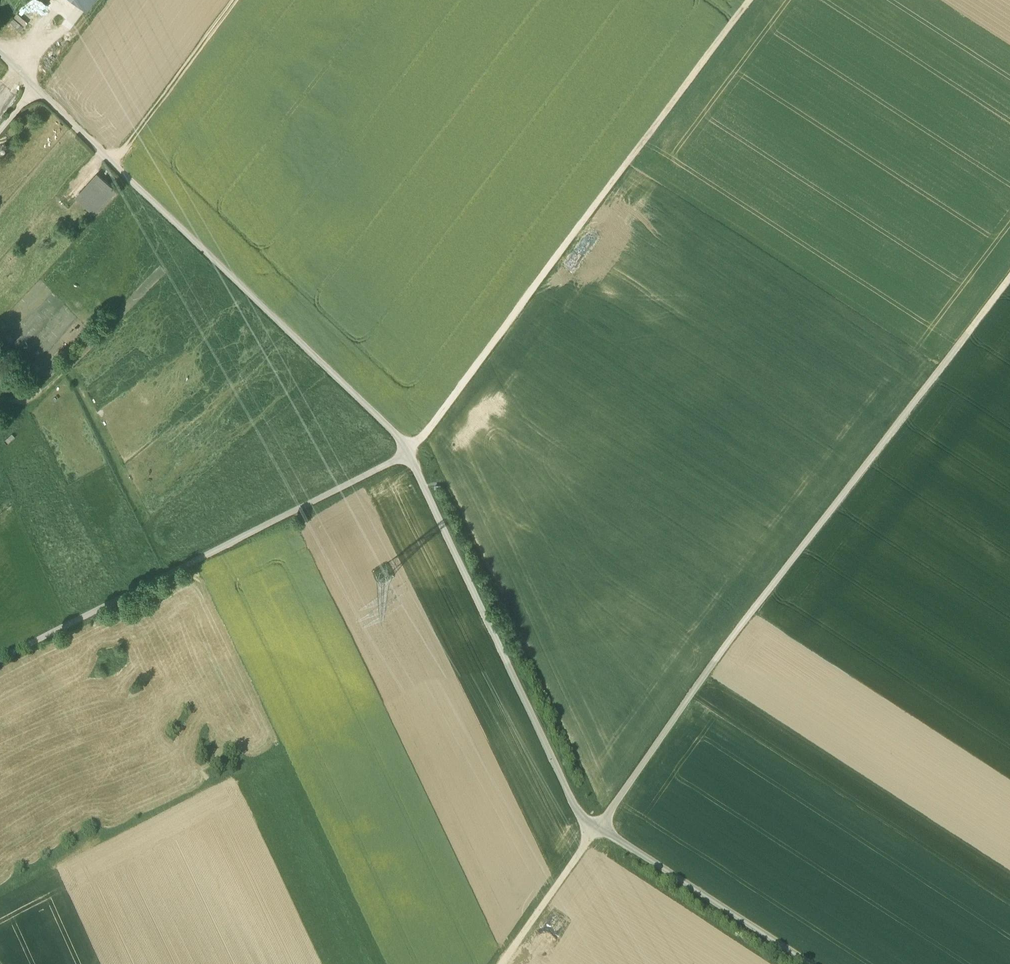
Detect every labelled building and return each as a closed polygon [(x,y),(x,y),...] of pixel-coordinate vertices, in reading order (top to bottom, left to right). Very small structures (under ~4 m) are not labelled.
[(42,18),(50,3),(44,0),(36,0),(30,12),(42,18)] [(87,8),(93,0),(76,0),(87,8)] [(115,190),(97,174),(76,196),(94,214),(115,190)] [(69,627),(88,617),(86,613),(67,623),(69,627)]
